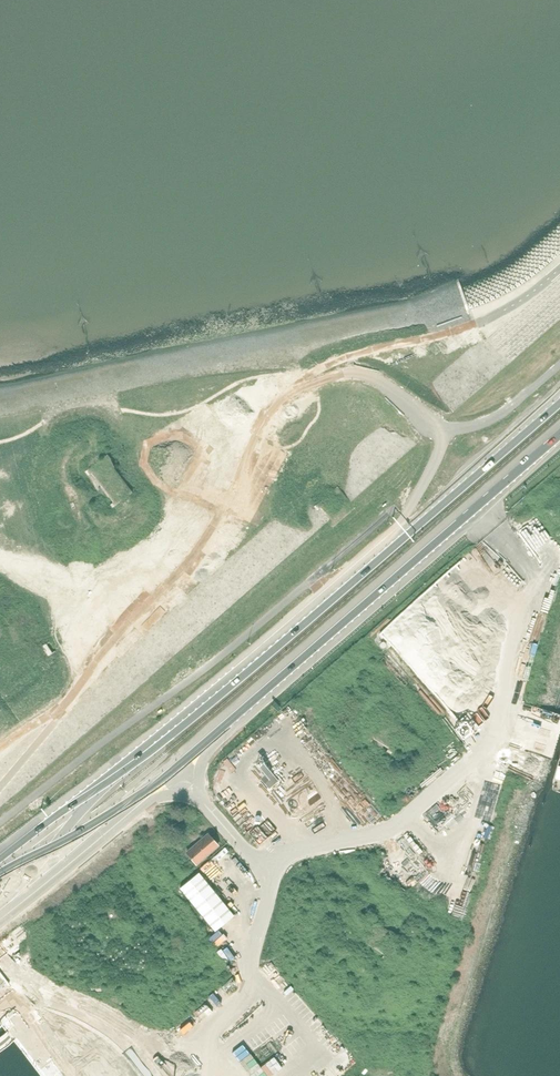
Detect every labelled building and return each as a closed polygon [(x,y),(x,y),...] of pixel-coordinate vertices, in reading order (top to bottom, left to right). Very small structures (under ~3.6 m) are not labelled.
[(112,506),(132,490),(115,469),(114,465),(112,462),(111,459),(109,456),(88,474),(89,476),(91,474),(113,502),(111,504),(112,506)] [(185,853),(197,866),(220,846),(208,833),(185,853)] [(215,931),(234,916),(210,886),(199,873),(180,889),(191,902),(215,931)]
